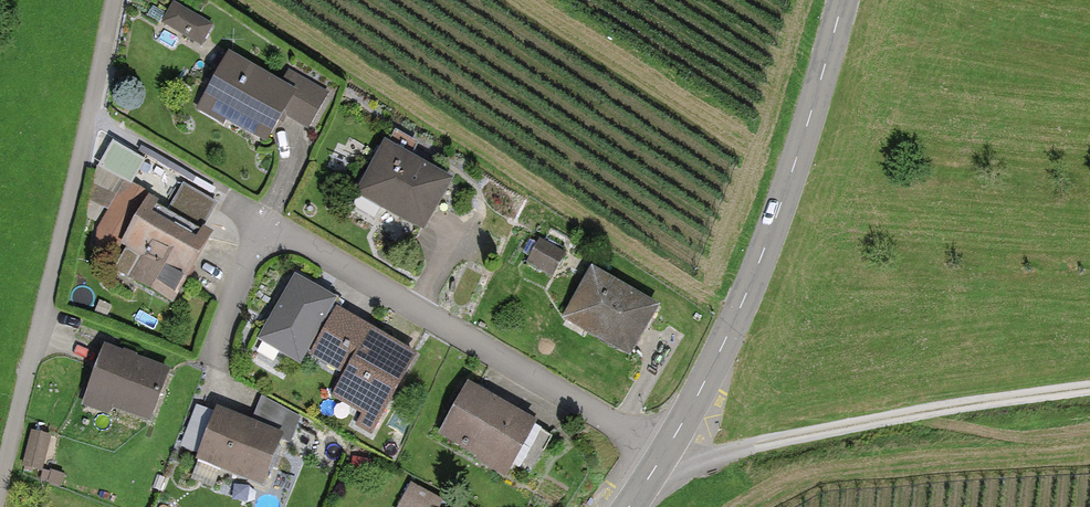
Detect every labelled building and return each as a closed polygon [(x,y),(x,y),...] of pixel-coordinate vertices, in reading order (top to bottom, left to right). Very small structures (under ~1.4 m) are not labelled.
[(217,25),(177,3),(166,22),(206,45),(217,25)] [(288,84),(239,57),(233,52),(201,107),(262,142),(280,138),(291,119),(314,130),(332,95),(295,73),(288,84)] [(460,180),(392,142),(363,195),(431,232),(460,180)] [(216,235),(126,182),(98,226),(101,251),(123,245),(145,259),(134,277),(178,305),(216,235)] [(569,254),(546,239),(531,263),(554,278),(569,254)] [(662,308),(597,270),(568,320),(633,358),(662,308)] [(332,302),(296,281),(262,339),(308,366),(339,314),(328,308),(332,302)] [(416,358),(339,314),(313,358),(347,378),(335,397),(365,415),(359,425),(374,433),(416,358)] [(172,370),(110,346),(87,406),(111,415),(114,408),(152,422),(172,370)] [(538,424),(474,384),(442,435),(507,475),(538,424)] [(252,426),(202,406),(185,448),(198,454),(197,460),(220,470),(221,467),(263,483),(281,439),(289,443),(299,417),(264,398),(252,426)] [(54,438),(32,433),(25,467),(46,472),(54,438)] [(414,485),(401,506),(442,506),(445,503),(414,485)]
